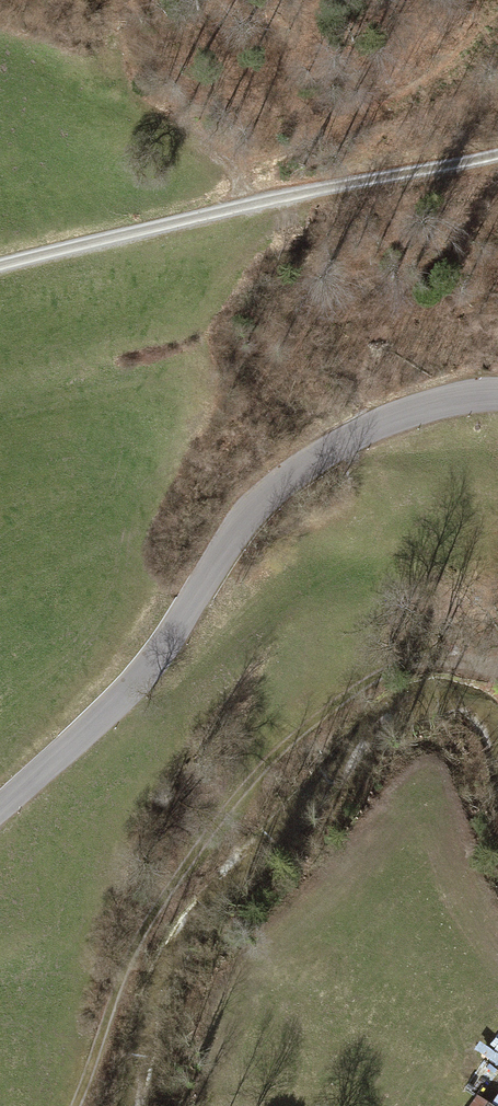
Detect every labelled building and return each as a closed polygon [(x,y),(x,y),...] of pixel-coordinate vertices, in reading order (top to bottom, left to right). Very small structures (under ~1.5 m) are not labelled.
[(470,1105),(497,1105),(497,1096),(491,1105),(478,1095),(470,1105)]
